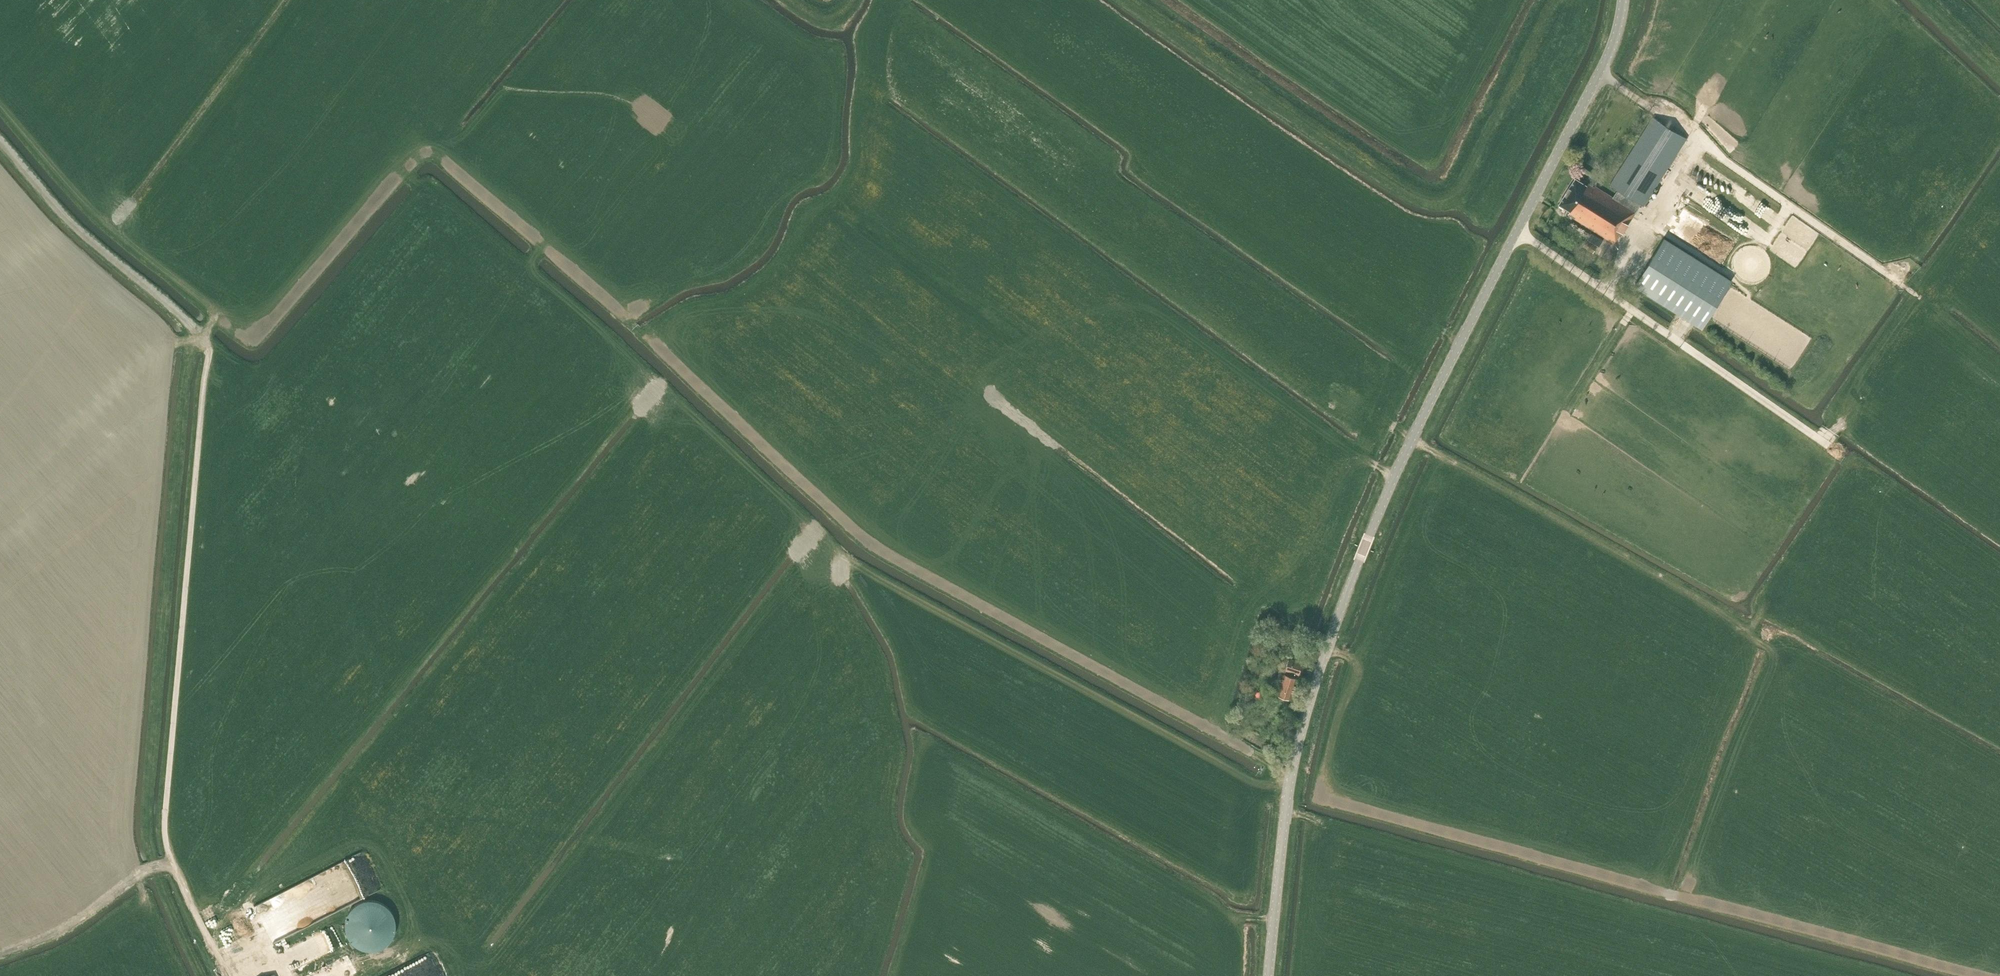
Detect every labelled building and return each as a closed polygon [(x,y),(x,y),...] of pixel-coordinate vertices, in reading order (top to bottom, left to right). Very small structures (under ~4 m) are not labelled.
[(1653,117),(1610,185),(1618,190),(1613,197),(1595,186),(1595,187),(1588,183),(1587,185),(1575,178),(1559,204),(1570,211),(1568,214),(1614,243),(1620,234),(1622,235),(1641,204),(1644,206),(1687,138),(1653,117)] [(1587,240),(1583,246),(1593,253),(1597,246),(1587,240)] [(1702,326),(1729,286),(1661,245),(1635,285),(1702,326)] [(1298,678),(1298,677),(1299,674),(1303,662),(1289,658),(1286,670),(1285,673),(1278,694),(1291,699),(1298,678)] [(375,898),(370,898),(366,898),(361,900),(357,902),(353,904),(350,908),(347,912),(345,916),(344,920),(343,925),(344,930),(345,934),(347,939),(350,943),(353,946),(357,949),(361,951),(366,952),(370,952),(375,952),(380,951),(384,949),(388,946),(391,943),(394,939),(396,934),(397,930),(397,925),(397,920),(396,916),(394,912),(391,908),(388,904),(384,902),(380,900),(375,898)]
